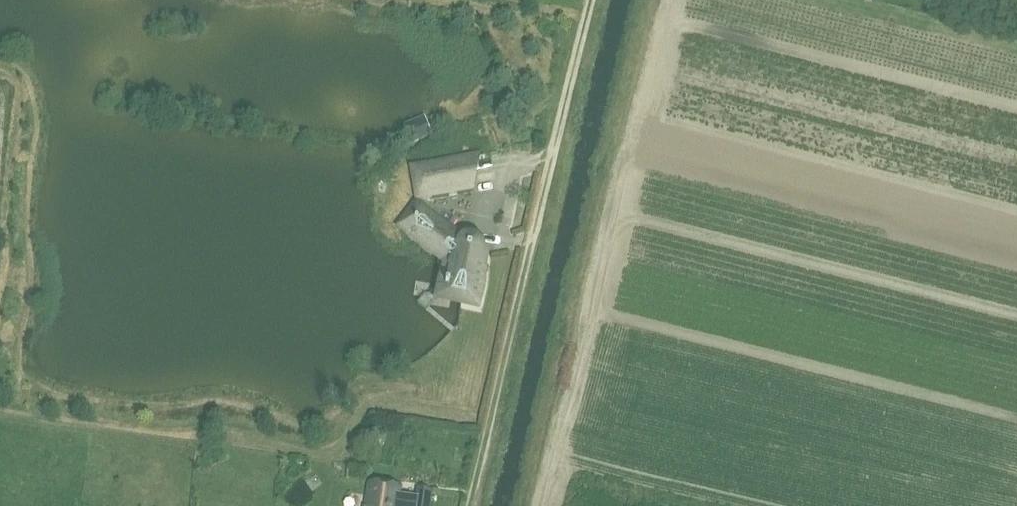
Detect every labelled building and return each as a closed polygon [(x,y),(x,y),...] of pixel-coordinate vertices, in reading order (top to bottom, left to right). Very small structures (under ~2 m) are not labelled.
[(470,185),(466,161),(484,158),(484,157),(432,166),(422,169),(414,175),(415,176),(428,190),(470,185)] [(483,252),(480,251),(476,240),(466,238),(463,241),(430,216),(430,217),(422,214),(405,221),(404,221),(403,221),(408,230),(416,238),(448,262),(447,270),(450,270),(448,283),(445,282),(444,291),(445,295),(448,296),(472,299),(475,299),(477,296),(483,252)] [(364,505),(428,505),(430,490),(415,488),(414,496),(397,494),(398,486),(367,482),(364,505)]
